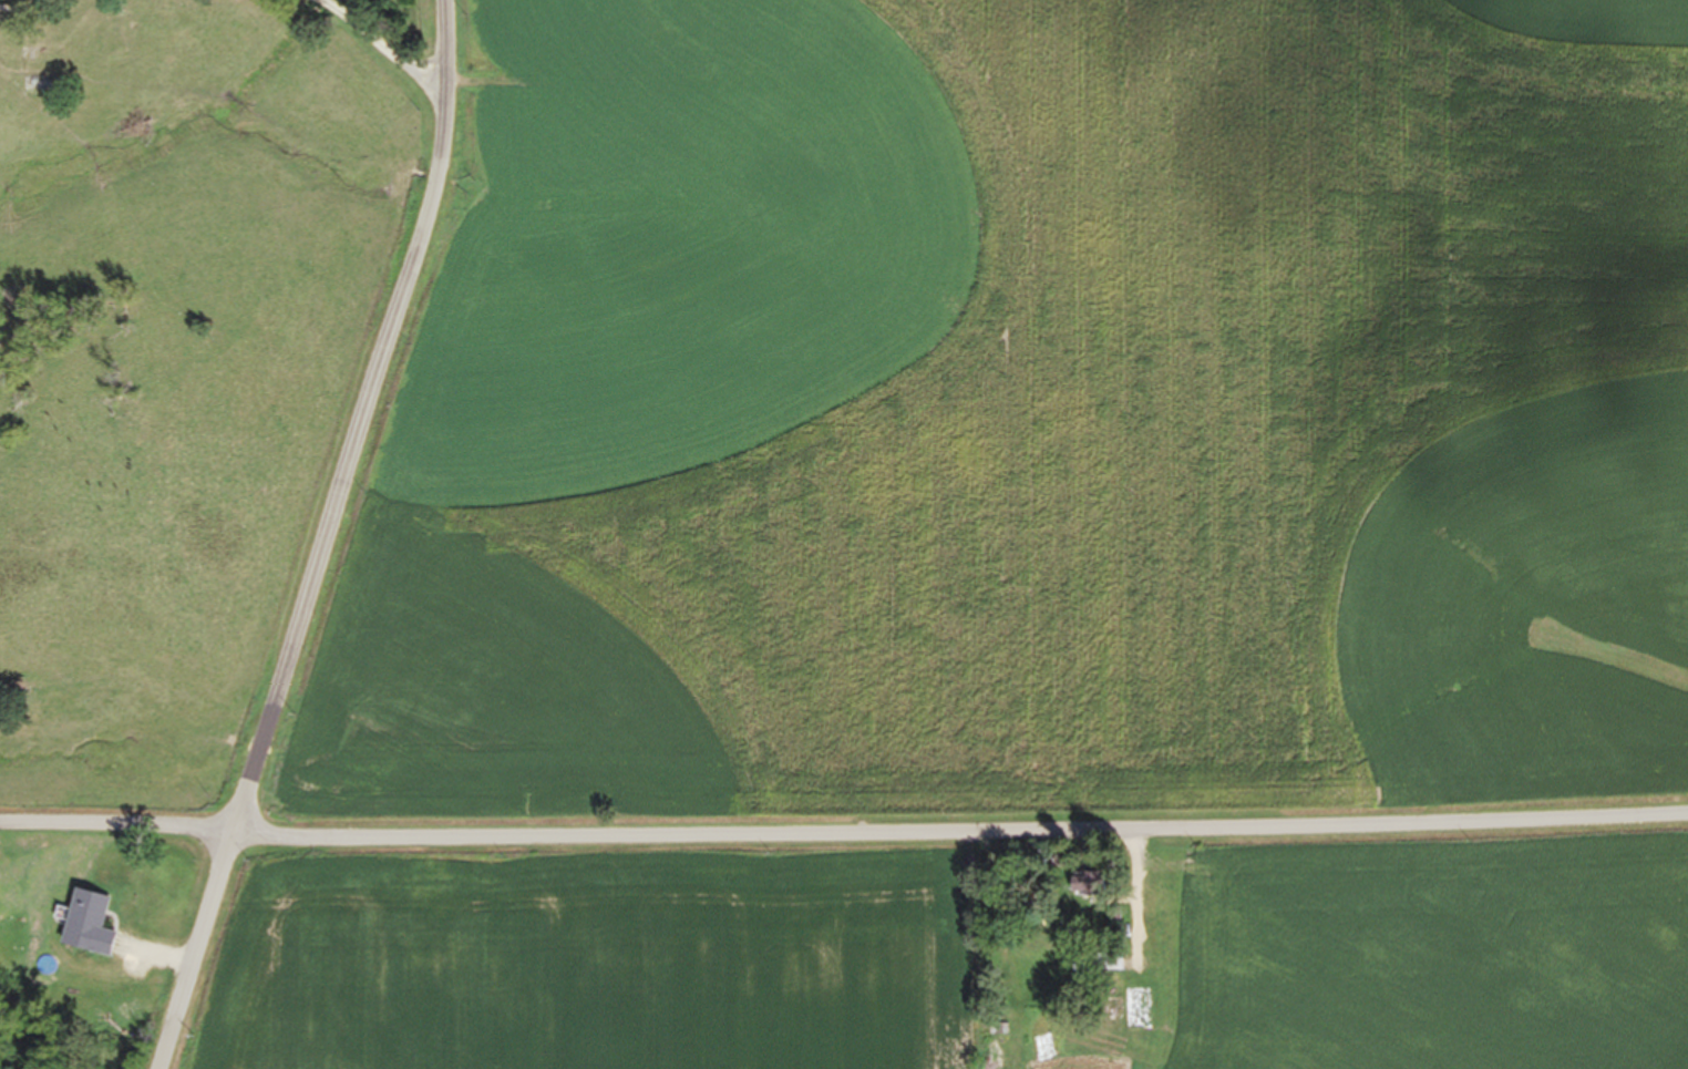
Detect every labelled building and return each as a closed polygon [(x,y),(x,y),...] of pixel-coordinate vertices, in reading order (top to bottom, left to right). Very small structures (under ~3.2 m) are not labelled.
[(1102,871),(1073,871),(1073,896),(1102,896),(1102,871)]
